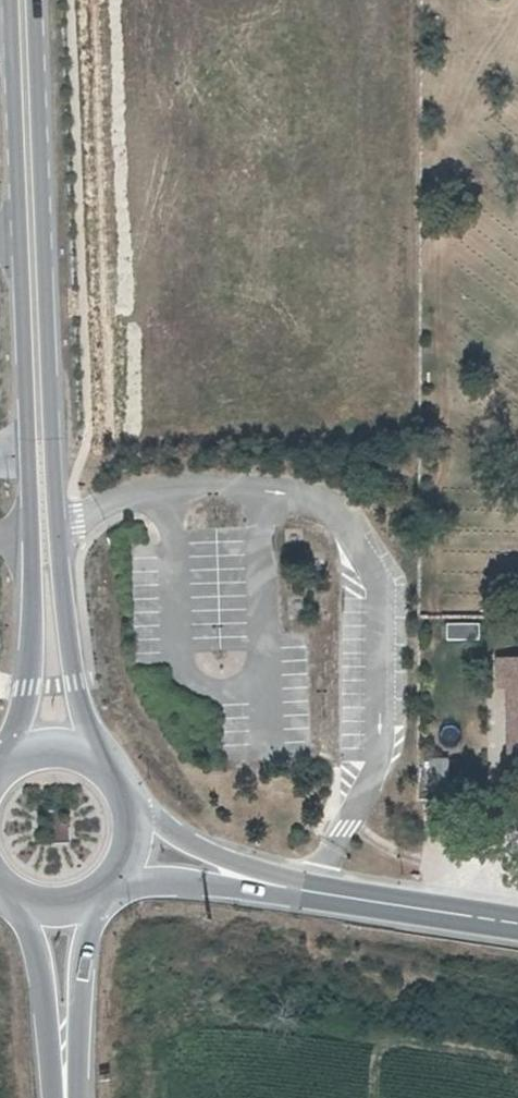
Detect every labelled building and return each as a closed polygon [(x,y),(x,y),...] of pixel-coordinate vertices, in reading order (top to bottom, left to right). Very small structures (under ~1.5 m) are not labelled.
[(478,641),(478,623),(445,623),(445,641),(478,641)] [(496,656),(496,690),(510,691),(509,740),(517,743),(517,657),(496,656)] [(447,802),(447,758),(426,758),(426,802),(447,802)]
